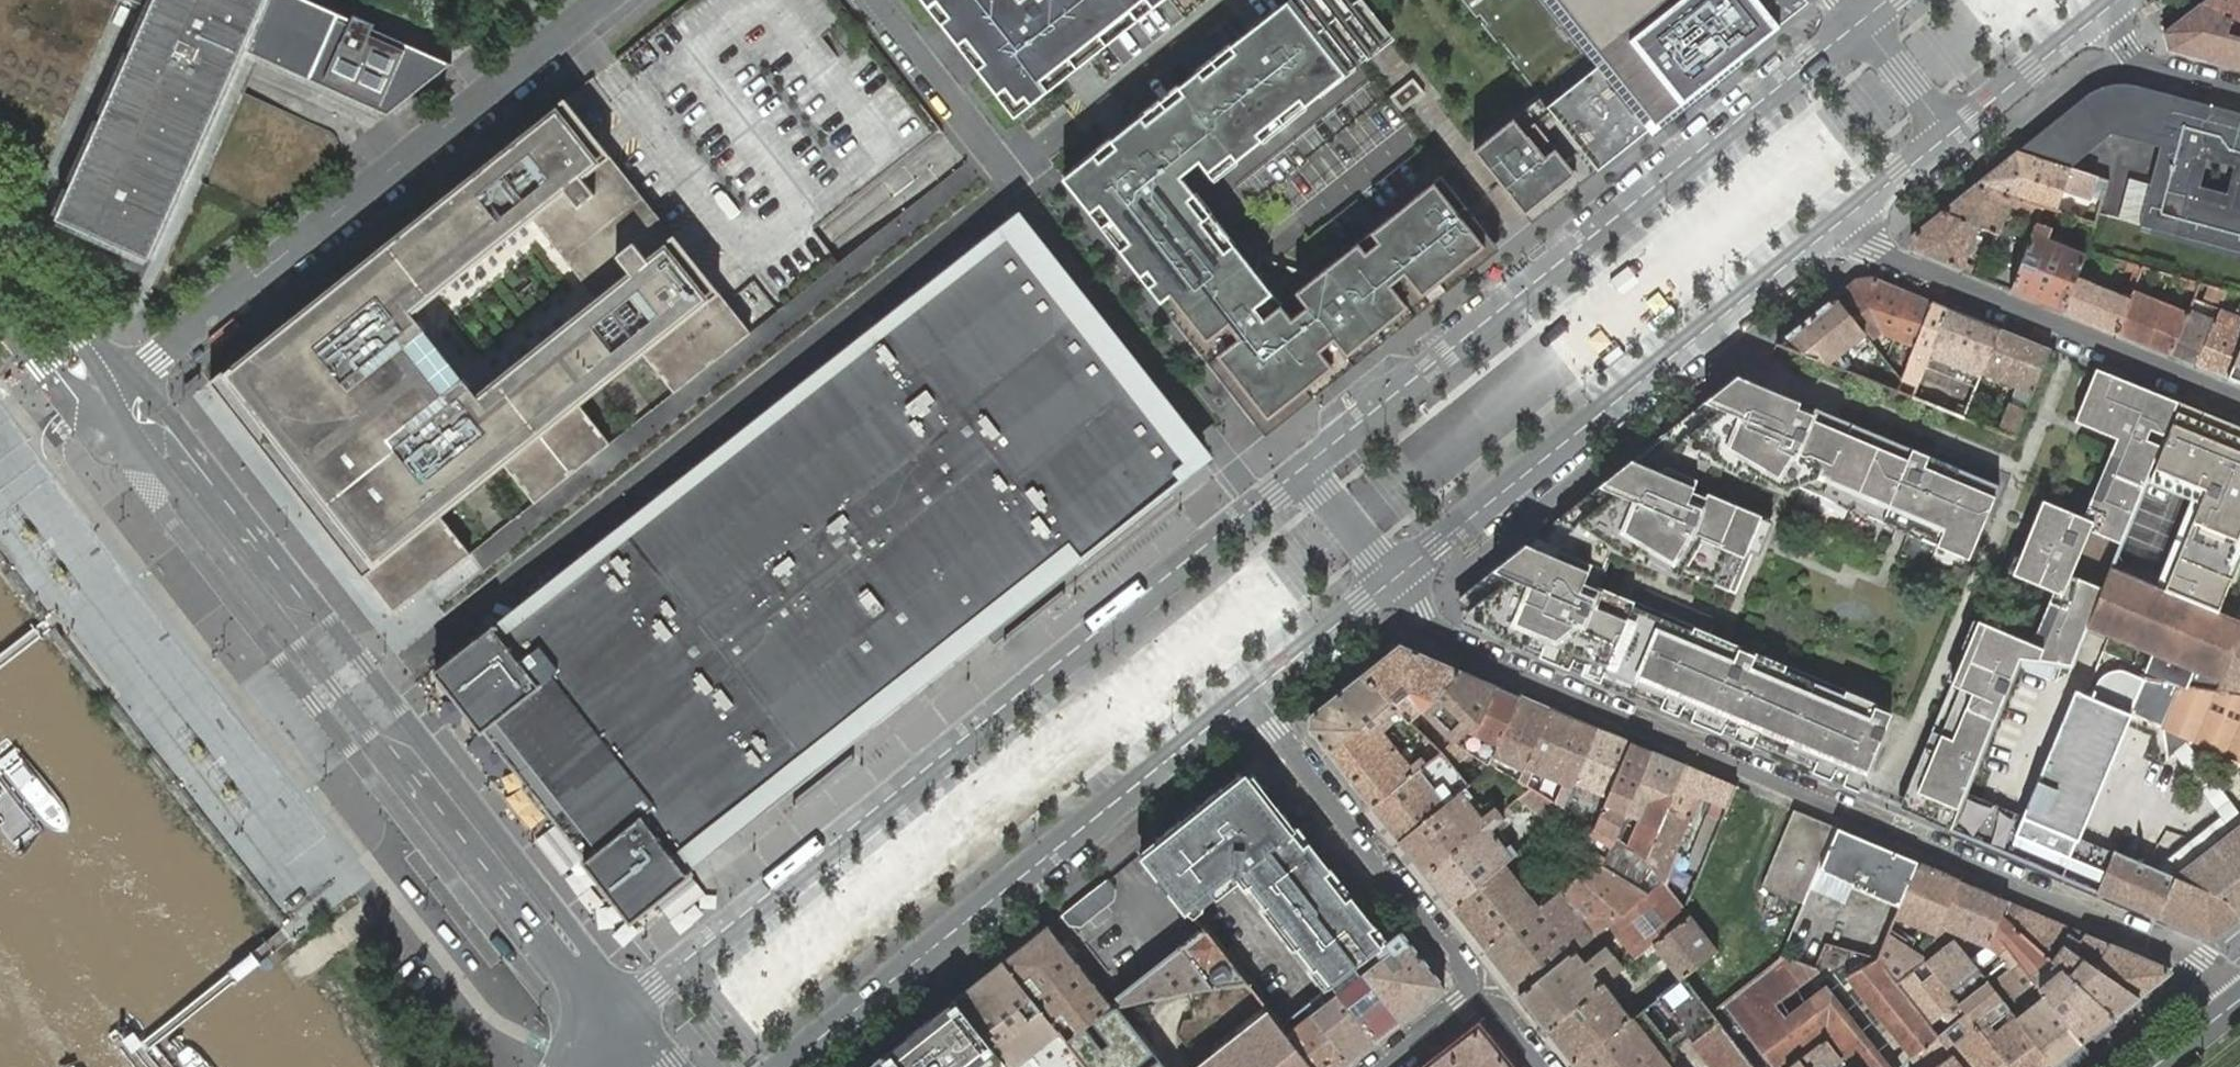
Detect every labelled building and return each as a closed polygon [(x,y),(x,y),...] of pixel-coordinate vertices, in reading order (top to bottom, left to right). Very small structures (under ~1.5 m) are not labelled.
[(152,9),(58,219),(151,260),(245,50),(388,114),(452,63),(374,29),(376,25),(355,15),(353,19),(310,0),(133,0),(152,9)] [(1013,126),(1170,0),(908,0),(1013,126)] [(1443,188),(1309,299),(1217,188),(1404,33),(1376,0),(1287,0),(1063,185),(1272,435),(1324,393),(1498,253),(1443,188)] [(1597,64),(1548,103),(1602,169),(1805,5),(1801,0),(1545,0),(1597,64)] [(2202,2),(2239,20),(2239,0),(2204,0),(2202,2)] [(2202,2),(2163,33),(2168,49),(2239,68),(2239,20),(2202,2)] [(2132,85),(2107,78),(2016,151),(2107,180),(2099,209),(2239,249),(2239,113),(2132,85)] [(193,396),(375,629),(392,615),(454,567),(423,528),(487,477),(518,516),(593,457),(562,418),(626,367),(657,406),(748,335),(567,103),(210,382),(193,396)] [(1602,169),(1548,103),(1475,162),(1529,228),(1602,169)] [(2107,180),(2016,151),(1974,184),(2042,205),(2056,210),(2062,190),(2091,199),(2085,219),(2095,222),(2099,209),(2107,180)] [(2042,205),(1974,184),(1942,210),(1979,225),(2011,238),(2014,229),(2001,224),(2004,217),(2012,220),(2015,214),(2036,223),(2036,222),(2042,205)] [(1979,225),(1942,210),(1910,236),(1912,250),(1969,273),(1972,266),(1964,263),(1958,261),(1970,231),(1976,233),(1979,225)] [(641,814),(676,859),(1069,549),(1080,563),(1169,493),(1205,465),(1012,218),(977,246),(494,627),(539,684),(502,713),(531,748),(550,735),(596,794),(578,809),(606,843),(641,814)] [(1976,233),(1970,231),(1958,261),(1964,263),(1976,233)] [(2075,276),(2083,255),(2031,234),(2009,289),(2061,311),(2075,276)] [(2115,333),(2129,298),(2075,276),(2061,311),(2115,333)] [(1909,360),(1933,302),(1890,285),(1871,278),(1855,279),(1834,297),(1871,341),(1881,354),(1887,349),(1877,336),(1881,332),(1888,335),(1901,340),(1895,354),(1909,360)] [(2170,354),(2187,312),(2141,292),(2144,283),(2137,280),(2133,289),(2129,298),(2115,333),(2170,354)] [(2220,305),(2226,291),(2199,283),(2188,309),(2187,312),(2170,354),(2195,365),(2214,319),(2217,312),(2220,305)] [(2226,291),(2220,305),(2239,311),(2239,295),(2226,291)] [(1834,297),(1777,343),(1881,383),(1890,377),(1895,383),(1890,387),(1892,388),(1897,390),(1901,378),(1881,354),(1871,341),(1834,297)] [(1925,366),(1949,309),(1933,302),(1909,360),(1925,366)] [(1913,396),(1964,416),(1976,388),(1982,373),(2000,330),(1949,309),(1925,366),(1918,383),(1913,396)] [(2227,378),(2239,345),(2239,321),(2217,312),(2214,319),(2195,365),(2227,378)] [(1964,416),(2014,436),(2025,407),(2031,392),(2048,349),(2000,330),(1982,373),(2026,390),(2020,405),(1976,388),(1964,416)] [(2227,378),(2239,383),(2239,345),(2227,378)] [(1902,376),(1918,383),(1925,366),(1909,360),(1902,376)] [(2146,482),(2178,403),(2099,369),(2077,421),(2118,439),(2085,518),(2044,500),(2013,575),(2054,592),(2033,643),(1980,621),(1902,809),(1950,829),(2022,657),(2072,665),(2087,626),(2112,566),(2146,482)] [(1999,483),(1737,374),(1466,592),(1467,625),(1860,791),(1893,713),(1877,707),(1878,704),(1616,596),(1634,553),(1747,601),(1780,524),(1726,501),(1740,468),(1801,494),(1804,488),(1968,557),(1999,483)] [(1897,390),(1913,396),(1918,383),(1902,376),(1901,378),(1897,390)] [(2178,403),(2146,482),(2196,502),(2161,587),(2219,611),(2232,579),(2223,575),(2239,533),(2239,428),(2178,403)] [(2112,566),(2087,626),(2153,653),(2145,672),(2165,680),(2216,688),(2239,626),(2239,619),(2219,611),(2161,587),(2112,566)] [(539,684),(494,627),(493,625),(434,671),(481,731),(584,861),(631,921),(688,876),(676,859),(641,814),(606,843),(578,809),(596,794),(550,735),(531,748),(502,713),(539,684)] [(2216,688),(2239,692),(2239,626),(2216,688)] [(1399,644),(1362,674),(1397,710),(1406,720),(1407,720),(1412,716),(1418,710),(1461,670),(1433,658),(1399,644)] [(1495,684),(1461,670),(1418,710),(1451,744),(1453,742),(1479,722),(1495,684)] [(1397,710),(1362,674),(1311,715),(1309,727),(1328,751),(1363,724),(1369,731),(1386,718),(1397,710)] [(2144,677),(2143,681),(2128,713),(2164,727),(2169,762),(2196,741),(2239,760),(2239,692),(2216,688),(2165,680),(2144,677)] [(1521,695),(1495,684),(1479,722),(1453,742),(1472,754),(1488,764),(1491,762),(1521,695)] [(2128,713),(2072,691),(2007,856),(2063,878),(2128,713)] [(1551,708),(1521,695),(1491,762),(1494,765),(1519,780),(1525,765),(1551,708)] [(1525,765),(1519,780),(1525,784),(1533,768),(1565,782),(1560,791),(1555,802),(1563,807),(1568,795),(1572,785),(1597,727),(1551,708),(1525,765)] [(1412,716),(1407,720),(1413,727),(1418,723),(1412,716)] [(1363,724),(1328,751),(1372,807),(1425,765),(1420,759),(1409,768),(1381,731),(1391,723),(1386,718),(1369,731),(1363,724)] [(1631,742),(1597,727),(1572,785),(1606,799),(1631,742)] [(1425,765),(1372,807),(1399,841),(1461,791),(1466,788),(1470,785),(1456,767),(1472,754),(1453,742),(1451,744),(1428,762),(1425,765)] [(1606,799),(1595,827),(1578,849),(1598,862),(1603,865),(1651,750),(1631,742),(1606,799)] [(1651,750),(1603,865),(1648,893),(1664,880),(1662,877),(1646,855),(1685,764),(1651,750)] [(1491,762),(1488,764),(1480,768),(1485,772),(1487,771),(1494,765),(1491,762)] [(1735,786),(1685,764),(1646,855),(1662,877),(1687,815),(1685,814),(1693,795),(1726,809),(1735,786)] [(1494,765),(1487,771),(1493,777),(1510,794),(1516,801),(1522,796),(1532,788),(1525,784),(1519,780),(1494,765)] [(1141,853),(1184,908),(1233,870),(1240,865),(1335,984),(1374,953),(1383,946),(1245,770),(1141,853)] [(1466,788),(1461,791),(1483,818),(1487,814),(1484,810),(1466,788)] [(1532,788),(1522,796),(1525,800),(1548,817),(1553,823),(1568,811),(1563,807),(1555,802),(1532,788)] [(1461,791),(1399,841),(1425,874),(1501,813),(1496,807),(1487,814),(1483,818),(1461,791)] [(1492,803),(1484,810),(1487,814),(1496,807),(1492,803)] [(1515,811),(1510,805),(1501,813),(1505,819),(1515,811)] [(1812,886),(1836,828),(1793,810),(1761,886),(1804,905),(1812,886)] [(1501,813),(1425,874),(1451,907),(1505,862),(1513,856),(1492,830),(1497,826),(1505,819),(1501,813)] [(1509,823),(1505,819),(1497,826),(1500,830),(1509,823)] [(2224,835),(2198,856),(2172,875),(2175,876),(2224,897),(2239,916),(2239,823),(2224,835)] [(1514,855),(1517,852),(1500,830),(1497,826),(1492,830),(1513,856),(1514,855)] [(1836,828),(1812,886),(1841,897),(1848,881),(1853,884),(1852,886),(1899,905),(1917,862),(1836,828)] [(2115,851),(2098,891),(2157,916),(2175,876),(2172,875),(2115,851)] [(1505,862),(1451,907),(1485,950),(1540,907),(1505,862)] [(1540,907),(1485,950),(1519,994),(1575,950),(1609,923),(1648,893),(1603,865),(1598,862),(1540,907)] [(1899,905),(1894,916),(1935,933),(1958,879),(1917,862),(1899,905)] [(1335,984),(1240,865),(1233,870),(1328,989),(1333,985),(1335,984)] [(1676,877),(1694,885),(1697,878),(1678,870),(1676,877)] [(2175,876),(2157,916),(2211,939),(2239,916),(2224,897),(2175,876)] [(1106,878),(1061,914),(1062,915),(1070,925),(1072,925),(1080,926),(1114,900),(1114,889),(1106,878)] [(1929,947),(1924,960),(1925,960),(1954,938),(1959,945),(1959,934),(1981,943),(1987,946),(1989,941),(1993,931),(2000,916),(2006,900),(1958,879),(1935,933),(1932,941),(1929,947)] [(1664,880),(1648,893),(1609,923),(1636,957),(1653,944),(1690,915),(1684,907),(1676,895),(1670,888),(1664,880)] [(1676,883),(1670,888),(1676,895),(1682,891),(1676,883)] [(1682,891),(1676,895),(1684,907),(1688,899),(1682,891)] [(2006,900),(2000,916),(2007,919),(2014,903),(2006,900)] [(2014,927),(2043,953),(2055,938),(2061,942),(2067,933),(2081,942),(2087,934),(2082,932),(2064,925),(2014,903),(2007,919),(2007,920),(2014,927)] [(1690,915),(1653,944),(1681,978),(1683,976),(1716,950),(1690,915)] [(1002,962),(1064,1039),(1112,1006),(1048,926),(1048,925),(1002,962)] [(2024,969),(2081,1041),(2114,1015),(2043,953),(2014,927),(2003,936),(1993,931),(1989,941),(1996,943),(1993,950),(1998,955),(2007,947),(2015,957),(2024,969)] [(1164,1066),(1313,1066),(1286,1033),(1280,1026),(1203,930),(1200,932),(1117,998),(1122,1004),(1115,1006),(1164,1066)] [(1363,973),(1400,1020),(1444,985),(1401,931),(1383,946),(1374,953),(1379,959),(1363,973)] [(2061,942),(2139,995),(2170,971),(2167,968),(2109,943),(2087,934),(2081,942),(2067,933),(2061,942)] [(1886,936),(1877,957),(1896,982),(1910,971),(1924,960),(1886,936)] [(1923,944),(1929,947),(1932,941),(1926,938),(1923,944)] [(2009,1066),(2048,1066),(2053,1063),(1995,991),(1986,980),(1978,970),(1977,968),(1966,955),(1959,945),(1954,938),(1925,960),(1935,973),(2009,1066)] [(2043,953),(2114,1015),(2139,995),(2061,942),(2055,938),(2043,953)] [(1989,941),(1987,946),(1993,950),(1996,943),(1989,941)] [(1831,986),(1843,976),(1877,957),(1826,943),(1816,967),(1831,986)] [(1981,943),(1966,955),(1977,968),(1978,970),(1998,955),(1993,950),(1987,946),(1981,943)] [(1575,950),(1519,994),(1546,1028),(1604,982),(1612,976),(1623,968),(1605,945),(1585,961),(1575,950)] [(1998,955),(1978,970),(1986,980),(2015,957),(2007,947),(1998,955)] [(1712,1012),(1719,1021),(1756,1066),(1785,1066),(1786,1066),(1798,1057),(1826,1037),(1850,1066),(1897,1066),(1898,1066),(1831,986),(1816,967),(1783,954),(1781,957),(1712,1012)] [(1843,976),(1911,1057),(1938,1035),(1937,1034),(1926,1020),(1896,982),(1877,957),(1843,976)] [(1012,1066),(1086,1066),(1064,1039),(1002,962),(985,975),(957,998),(986,1035),(1008,1062),(1012,1066)] [(1628,974),(1623,968),(1612,976),(1618,983),(1628,974)] [(1995,991),(2053,1063),(2081,1041),(2024,969),(1995,991)] [(1963,1066),(2009,1066),(1935,973),(1921,984),(1910,971),(1896,982),(1926,1020),(1941,1009),(1951,1022),(1937,1034),(1938,1035),(1963,1066)] [(1338,992),(1337,993),(1375,1041),(1400,1020),(1363,973),(1338,992)] [(1683,976),(1681,978),(1657,997),(1693,1042),(1719,1021),(1712,1012),(1683,976)] [(1831,986),(1898,1066),(1911,1057),(1843,976),(1831,986)] [(1604,982),(1546,1028),(1574,1062),(1632,1017),(1604,982)] [(1311,1013),(1348,1061),(1374,1041),(1337,993),(1338,992),(1333,985),(1328,989),(1306,1007),(1311,1013)] [(887,1066),(1003,1066),(1008,1062),(986,1035),(957,998),(880,1059),(887,1066)] [(1313,1066),(1341,1066),(1348,1061),(1311,1013),(1291,1029),(1286,1023),(1280,1026),(1286,1033),(1313,1066)] [(1574,1062),(1577,1066),(1661,1066),(1667,1062),(1676,1055),(1671,1049),(1662,1056),(1632,1017),(1574,1062)] [(1719,1021),(1693,1042),(1712,1066),(1756,1066),(1719,1021)] [(1428,1066),(1509,1066),(1477,1028),(1438,1059),(1428,1066)] [(1938,1035),(1911,1057),(1918,1066),(1963,1066),(1938,1035)] [(1826,1037),(1798,1057),(1806,1066),(1830,1066),(1834,1064),(1836,1066),(1850,1066),(1826,1037)] [(1798,1057),(1786,1066),(1787,1066),(1806,1066),(1798,1057)] [(880,1059),(870,1066),(887,1066),(880,1059)]
